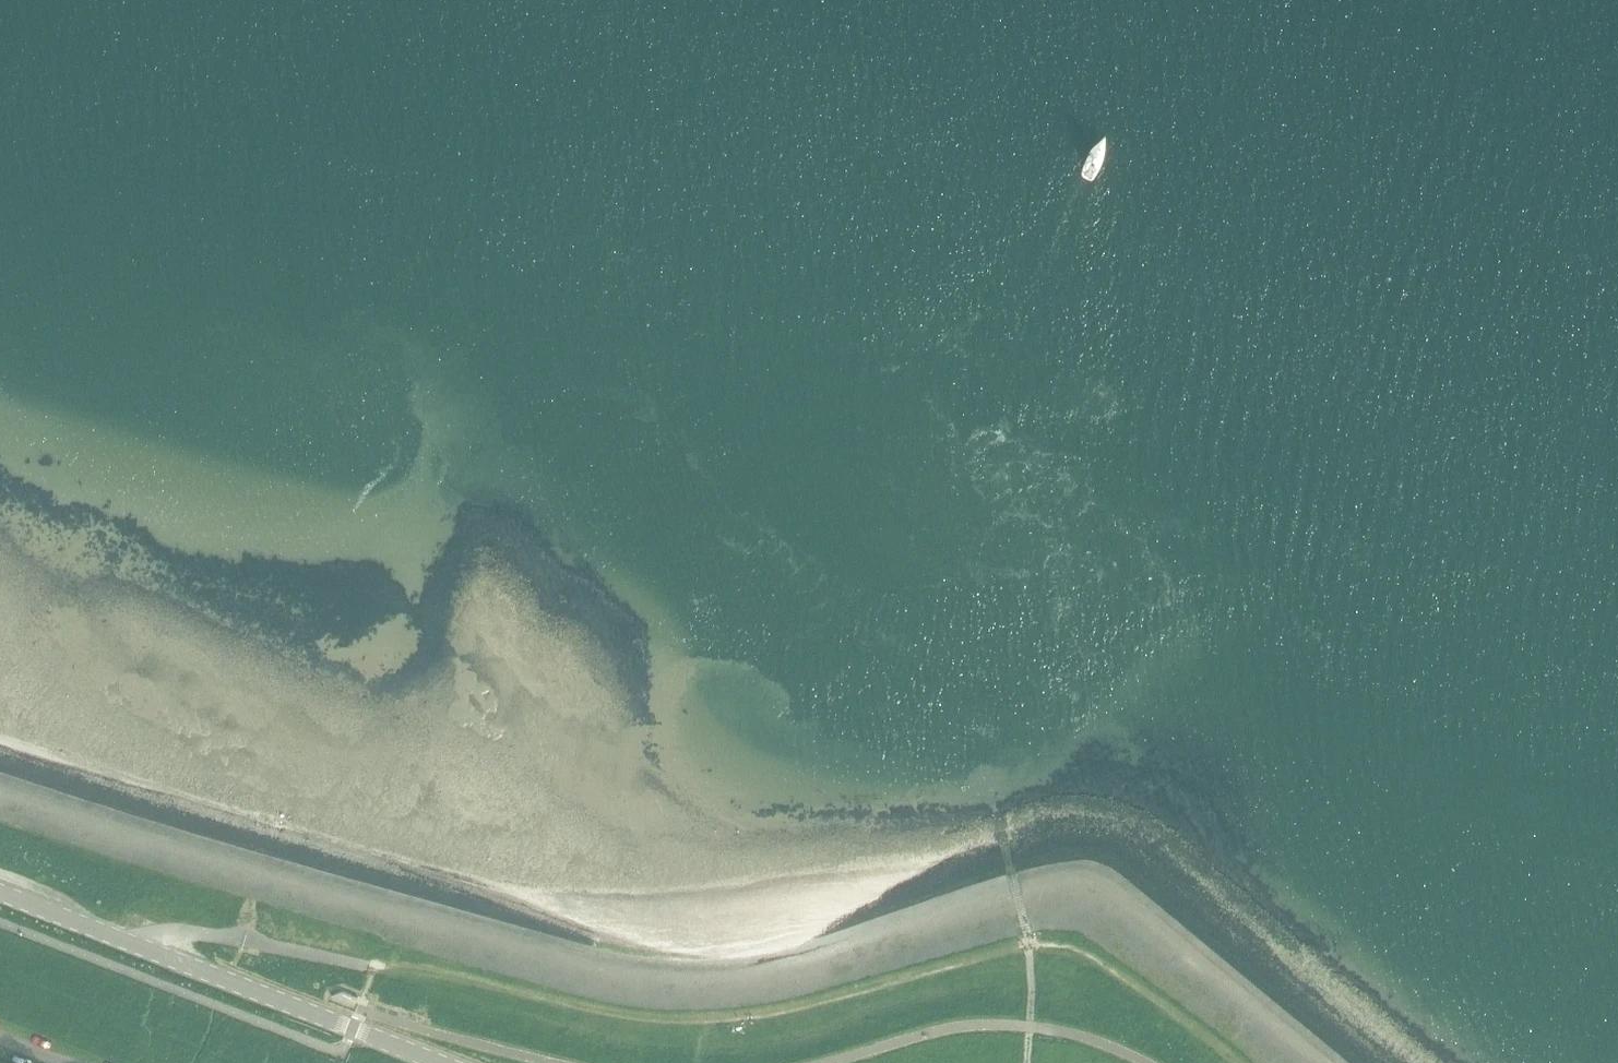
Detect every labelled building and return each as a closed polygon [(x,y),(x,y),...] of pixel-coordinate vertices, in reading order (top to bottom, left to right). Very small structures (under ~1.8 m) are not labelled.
[(40,843),(36,856),(60,864),(64,852),(40,843)]
